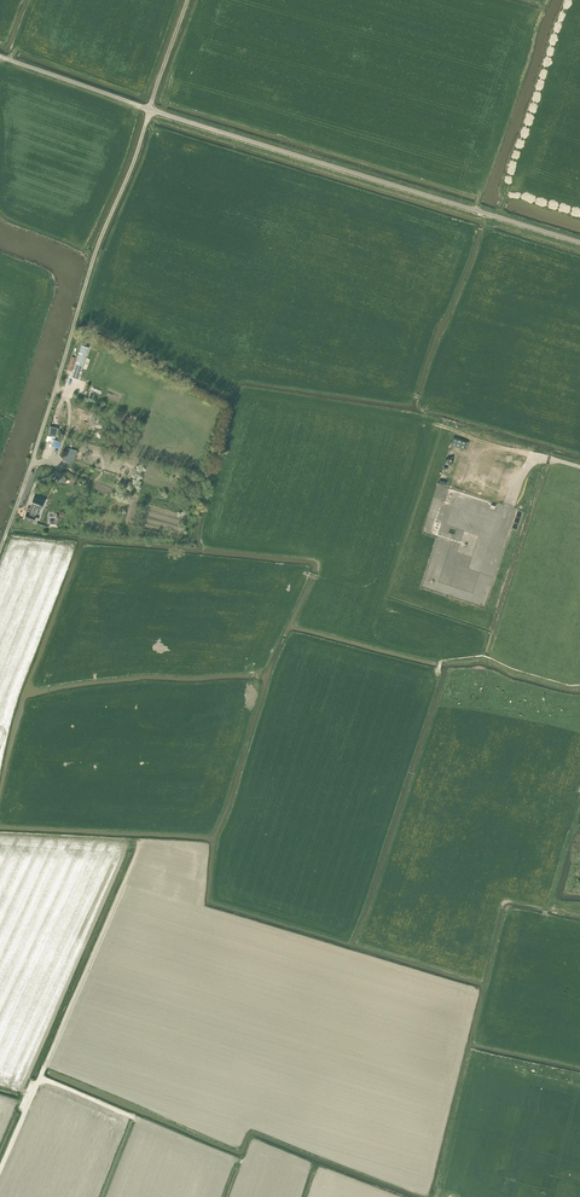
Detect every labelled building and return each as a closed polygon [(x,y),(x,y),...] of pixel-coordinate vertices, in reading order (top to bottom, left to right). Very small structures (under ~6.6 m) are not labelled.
[(78,380),(89,347),(81,345),(71,377),(78,380)] [(57,436),(59,428),(50,426),(48,434),(57,436)] [(64,457),(74,461),(78,449),(69,446),(64,457)] [(442,480),(456,484),(458,475),(444,471),(442,480)] [(62,482),(61,484),(64,485),(66,477),(58,475),(57,481),(62,482)] [(35,517),(39,506),(42,507),(44,501),(33,497),(31,503),(32,504),(30,508),(28,507),(24,518),(36,523),(38,518),(35,517)] [(50,525),(57,526),(58,526),(60,521),(62,517),(61,516),(57,514),(56,514),(55,520),(53,521),(51,520),(50,525)]
